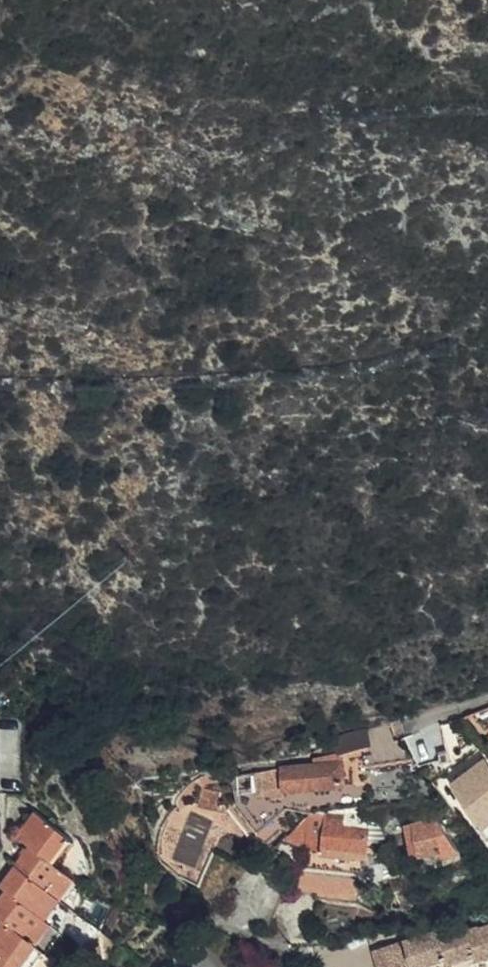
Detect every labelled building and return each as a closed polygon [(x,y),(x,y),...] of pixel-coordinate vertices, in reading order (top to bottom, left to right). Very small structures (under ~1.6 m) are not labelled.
[(319,770),(285,771),(285,794),(288,794),(347,791),(346,762),(319,765),(319,770)] [(455,788),(487,836),(487,766),(455,788)] [(285,771),(259,774),(259,793),(274,793),(274,798),(259,799),(259,794),(240,806),(239,805),(228,812),(227,813),(230,817),(251,842),(266,848),(291,828),(282,817),(288,812),(288,794),(285,794),(285,771)] [(221,797),(202,793),(198,813),(219,816),(220,807),(221,797)] [(220,807),(219,816),(230,817),(227,813),(228,812),(225,808),(220,807)] [(313,818),(284,844),(310,850),(311,868),(305,868),(305,893),(323,893),(323,902),(364,902),(364,868),(359,868),(359,853),(369,853),(370,813),(313,818)] [(79,872),(100,851),(67,817),(45,838),(57,850),(79,872)] [(396,817),(384,820),(386,830),(398,828),(396,817)] [(443,853),(445,867),(461,861),(459,853),(439,823),(437,823),(436,821),(426,824),(425,820),(422,821),(421,819),(414,821),(415,827),(406,829),(414,859),(422,857),(423,861),(443,853)] [(91,884),(79,872),(57,850),(39,867),(73,902),(91,884)] [(103,859),(100,851),(79,872),(91,884),(95,889),(97,887),(100,883),(103,873),(104,864),(103,859)] [(359,868),(364,868),(369,868),(369,853),(359,853),(359,868)] [(73,902),(39,867),(21,885),(27,891),(55,920),(73,902)] [(92,893),(95,889),(91,884),(73,902),(78,908),(92,893)] [(61,927),(60,926),(55,920),(27,891),(8,909),(18,920),(43,945),(61,927)] [(60,926),(78,908),(73,902),(55,920),(60,926)] [(18,920),(0,938),(0,946),(20,966),(42,966),(53,956),(48,950),(43,945),(18,920)] [(66,932),(61,927),(43,945),(48,950),(66,932)] [(408,941),(415,966),(487,966),(487,929),(475,932),(474,927),(444,936),(442,931),(408,941)] [(403,943),(377,951),(381,966),(409,966),(403,943)] [(0,946),(0,966),(20,966),(0,946)] [(53,956),(42,966),(53,966),(59,962),(53,956)]
